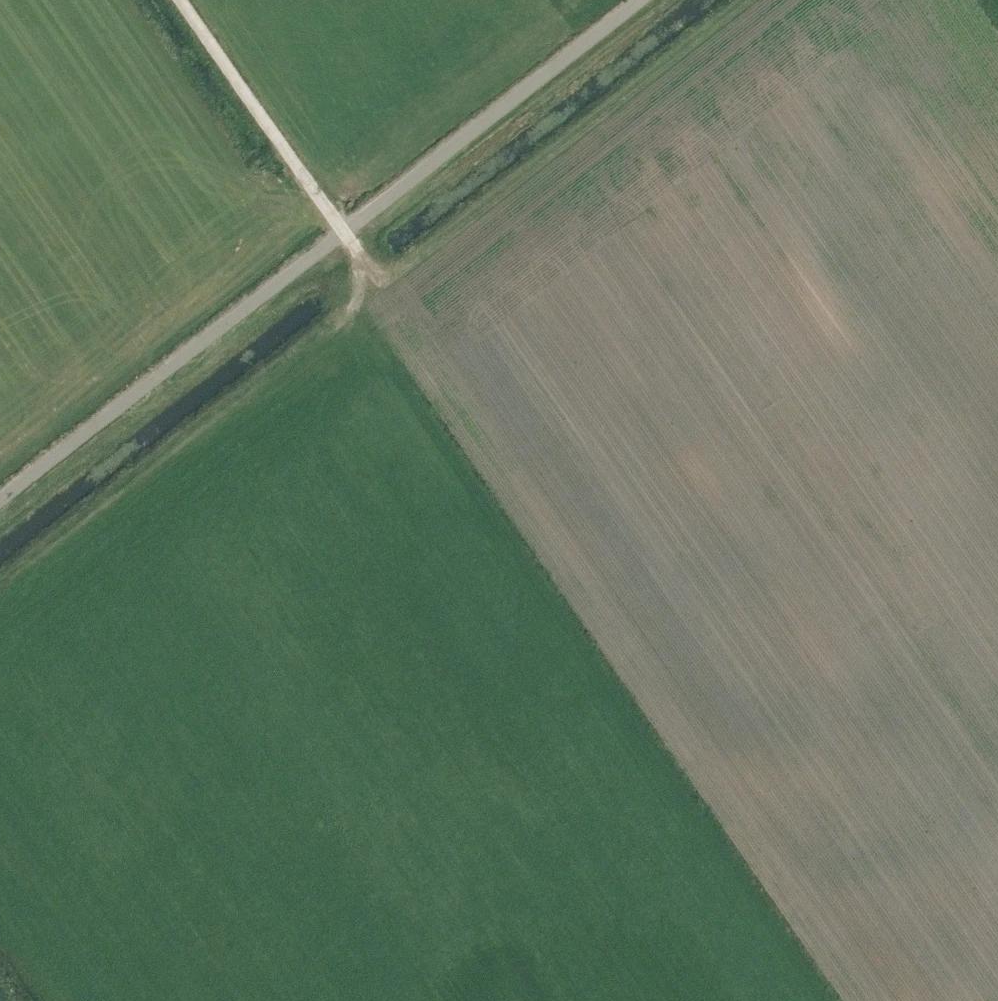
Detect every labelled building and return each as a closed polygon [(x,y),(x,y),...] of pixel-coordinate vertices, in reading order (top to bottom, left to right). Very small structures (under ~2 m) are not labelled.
[(307,316),(316,307),(307,297),(297,307),(307,316)]
